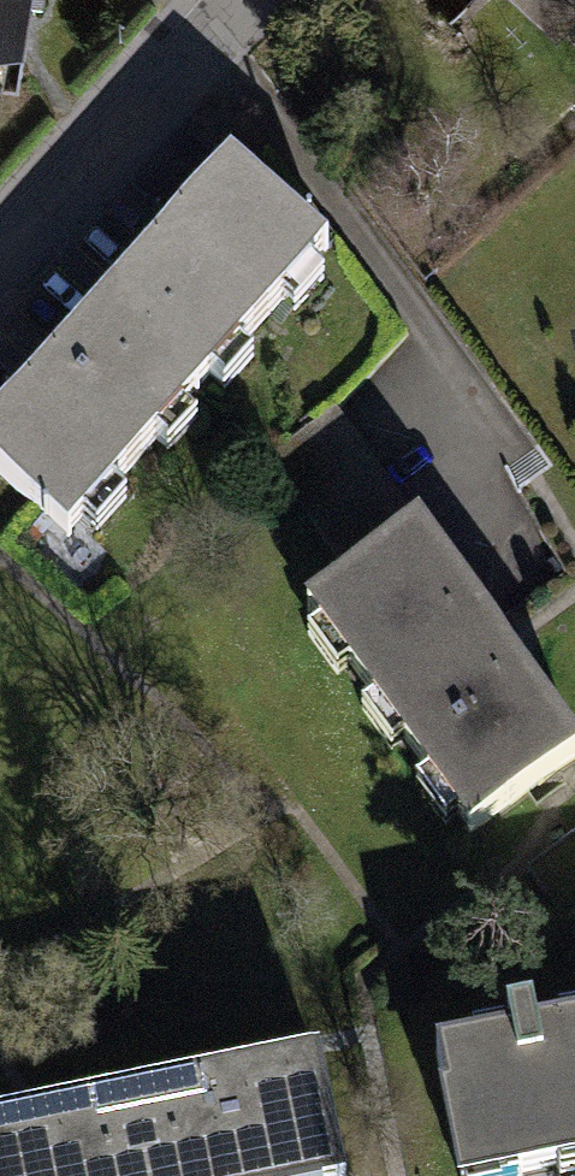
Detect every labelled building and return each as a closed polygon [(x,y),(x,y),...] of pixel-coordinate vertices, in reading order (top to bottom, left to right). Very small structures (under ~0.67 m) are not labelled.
[(17,44),(25,0),(0,0),(0,41),(17,44)] [(574,38),(574,0),(533,0),(574,38)] [(233,171),(104,314),(198,399),(327,256),(233,171)] [(70,540),(198,399),(104,314),(0,430),(0,477),(70,540)] [(395,535),(290,621),(456,834),(559,755),(486,658),(395,535)] [(450,1175),(525,1175),(574,1167),(574,1040),(430,1068),(450,1175)] [(119,1114),(131,1175),(323,1175),(305,1079),(119,1114)] [(0,1137),(0,1175),(131,1175),(119,1114),(0,1137)]
